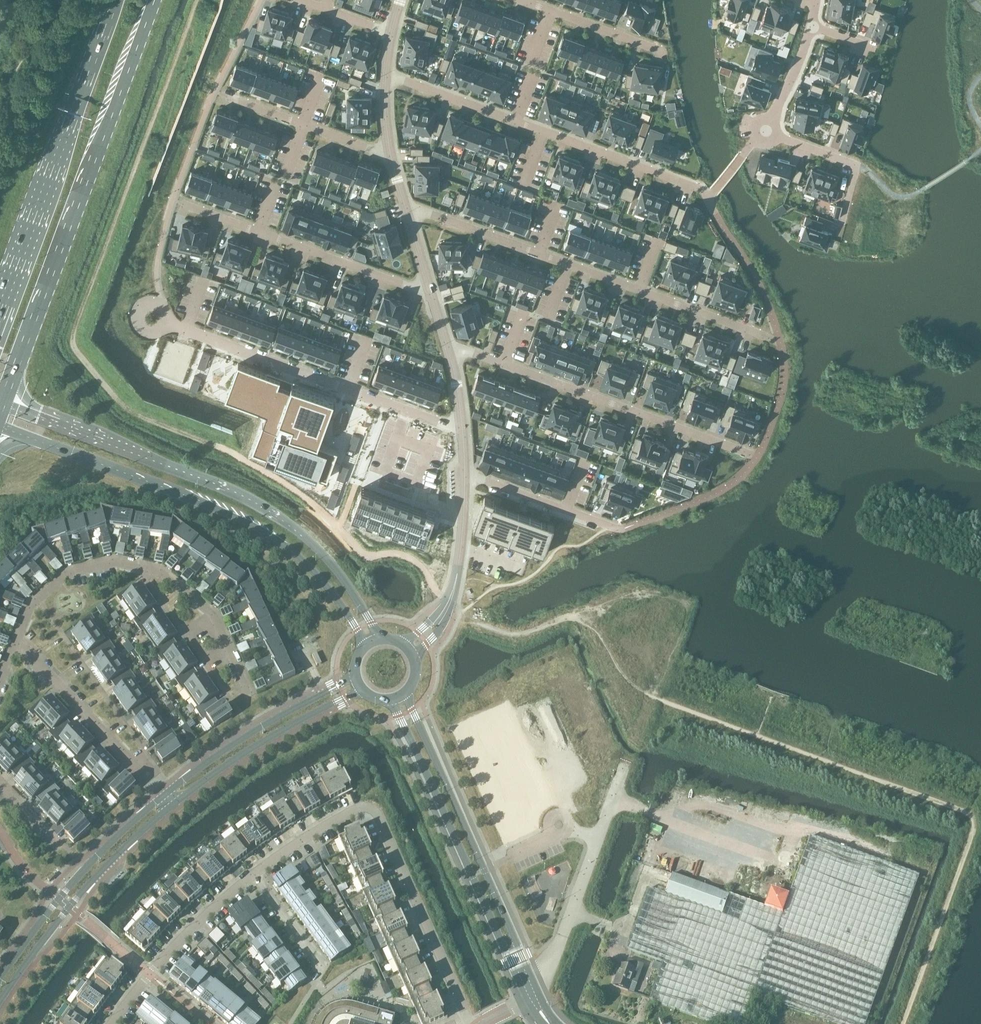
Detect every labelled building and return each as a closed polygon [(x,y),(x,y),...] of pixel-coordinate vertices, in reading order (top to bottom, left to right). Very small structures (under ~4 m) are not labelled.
[(353,7),(373,14),(375,7),(379,8),(382,0),(355,0),(353,7)] [(423,6),(434,10),(437,0),(425,0),(423,6)] [(450,18),(455,6),(449,4),(450,0),(437,0),(434,10),(444,14),(444,16),(450,18)] [(584,6),(588,7),(588,8),(594,10),(598,0),(586,0),(584,6)] [(594,10),(600,12),(601,12),(604,13),(609,0),(598,0),(594,10)] [(604,13),(608,15),(614,17),(615,17),(621,1),(620,0),(609,0),(604,13)] [(629,0),(624,14),(635,18),(632,26),(647,31),(648,30),(654,33),(659,19),(653,17),(655,9),(640,3),(640,4),(629,0)] [(725,17),(746,25),(750,13),(744,10),(748,0),(729,0),(726,8),(728,9),(725,17)] [(462,1),(456,17),(467,21),(470,13),(473,5),(469,3),(468,3),(462,1)] [(828,7),(827,15),(854,20),(856,7),(829,2),(829,3),(829,7),(828,7)] [(767,5),(759,27),(771,31),(779,7),(771,4),(771,6),(767,5)] [(470,13),(467,21),(477,25),(483,8),(477,6),(473,5),(470,13)] [(755,6),(751,17),(757,20),(761,8),(755,6)] [(779,7),(771,31),(782,35),(790,13),(787,12),(787,10),(779,7)] [(260,17),(256,30),(262,31),(261,33),(273,37),(281,10),(273,8),(272,10),(269,9),(266,19),(260,17)] [(483,8),(477,25),(487,29),(490,20),(493,12),(489,11),(489,10),(483,8)] [(873,13),(871,20),(877,22),(872,35),(887,40),(889,33),(891,34),(894,25),(892,24),(895,15),(875,8),(873,13)] [(281,10),(273,37),(284,40),(285,38),(291,40),(294,28),(289,26),(292,16),(288,15),(289,13),(281,10)] [(867,11),(863,23),(869,25),(871,20),(873,13),(867,11)] [(490,20),(487,29),(497,33),(498,30),(503,16),(497,14),(497,13),(493,12),(490,20)] [(503,16),(498,30),(508,33),(511,25),(514,17),(513,16),(510,15),(511,15),(510,15),(504,13),(503,16)] [(511,25),(508,33),(519,37),(520,34),(520,33),(524,24),(525,20),(519,18),(518,18),(516,17),(514,17),(511,25)] [(417,19),(415,25),(427,29),(429,23),(417,19)] [(299,30),(294,42),(301,45),(302,41),(312,45),(313,45),(320,25),(320,24),(309,20),(306,27),(306,28),(306,30),(305,30),(305,32),(299,30)] [(793,20),(789,31),(795,34),(799,22),(793,20)] [(312,45),(311,48),(329,55),(333,43),(327,41),(328,39),(328,38),(329,36),(331,29),(320,25),(313,45),(312,45)] [(426,29),(424,35),(436,39),(438,33),(426,29)] [(558,48),(557,51),(568,55),(574,38),(573,38),(572,38),(570,37),(563,35),(562,38),(559,48),(558,48)] [(426,53),(428,40),(422,39),(423,37),(414,36),(413,37),(405,36),(404,43),(406,43),(405,49),(426,53)] [(350,37),(342,61),(354,66),(363,40),(356,37),(355,39),(350,37)] [(574,38),(568,55),(578,59),(583,45),(584,45),(585,42),(578,40),(576,39),(575,39),(574,38)] [(363,40),(354,66),(366,70),(375,47),(370,45),(371,43),(363,40)] [(335,43),(331,55),(337,57),(341,45),(335,43)] [(578,59),(577,62),(587,65),(593,49),(590,47),(589,47),(584,45),(583,45),(578,59)] [(772,52),(758,47),(750,69),(774,77),(779,62),(770,59),(772,52)] [(427,67),(430,53),(426,53),(405,49),(404,56),(402,55),(401,62),(427,67)] [(593,49),(587,65),(597,69),(603,52),(598,50),(597,50),(593,49)] [(818,67),(816,73),(827,77),(836,53),(834,53),(834,51),(828,49),(827,50),(824,49),(820,61),(818,60),(816,67),(818,67)] [(603,52),(597,69),(607,73),(614,56),(610,55),(610,54),(609,54),(609,55),(603,52)] [(836,53),(827,77),(839,82),(840,80),(846,82),(850,70),(844,68),(848,56),(838,52),(837,54),(836,53)] [(446,79),(457,83),(465,63),(466,60),(454,55),(446,79)] [(614,56),(607,73),(618,77),(624,60),(618,58),(618,57),(617,57),(614,56)] [(444,57),(440,69),(446,72),(450,60),(444,57)] [(476,67),(465,63),(457,83),(469,87),(476,67)] [(627,74),(625,86),(631,87),(631,89),(644,92),(645,90),(644,90),(648,65),(649,65),(649,64),(640,63),(639,65),(635,64),(633,75),(627,74)] [(852,73),(848,85),(854,87),(853,89),(854,89),(866,94),(870,81),(874,83),(879,69),(863,63),(859,75),(858,75),(852,73)] [(236,64),(230,81),(241,85),(247,68),(236,64)] [(648,65),(644,90),(645,90),(647,90),(663,93),(665,80),(659,79),(661,67),(653,65),(651,65),(649,65),(648,65)] [(480,91),(487,71),(476,67),(469,87),(480,91)] [(247,68),(241,85),(251,89),(257,72),(247,68)] [(498,75),(487,71),(480,91),(491,95),(498,76),(498,75)] [(257,72),(251,89),(261,92),(267,76),(257,72)] [(491,95),(503,100),(511,76),(499,72),(498,75),(498,76),(491,95)] [(747,82),(742,97),(749,99),(749,101),(756,104),(756,102),(764,105),(770,90),(759,86),(761,79),(748,74),(745,82),(747,82)] [(350,75),(348,82),(351,82),(360,86),(362,80),(350,75)] [(267,76),(261,92),(271,96),(277,79),(267,76)] [(339,78),(337,84),(349,88),(351,82),(348,82),(339,78)] [(277,79),(271,96),(281,100),(287,83),(277,79)] [(287,83),(281,100),(292,104),(298,87),(287,83)] [(812,83),(810,89),(822,93),(824,87),(812,83)] [(810,89),(807,95),(819,99),(822,93),(810,89)] [(540,115),(551,120),(559,100),(547,95),(540,115)] [(349,97),(348,110),(369,111),(370,105),(372,105),(372,98),(349,97)] [(796,99),(794,110),(796,110),(796,111),(817,115),(816,116),(820,117),(823,104),(796,99)] [(569,104),(559,100),(551,120),(563,124),(570,104),(569,104)] [(571,100),(569,104),(570,104),(563,124),(574,128),(581,108),(582,108),(583,104),(571,100)] [(330,102),(326,114),(332,116),(336,104),(330,102)] [(417,132),(421,107),(414,105),(413,107),(408,106),(404,129),(417,131),(417,132)] [(429,108),(421,107),(417,132),(417,131),(416,133),(430,136),(434,111),(429,110),(429,108)] [(593,112),(582,108),(581,108),(574,128),(586,132),(593,112)] [(217,110),(211,127),(222,131),(228,114),(217,110)] [(348,110),(348,124),(371,124),(371,117),(369,117),(369,111),(348,110)] [(623,119),(624,115),(611,110),(608,119),(606,118),(602,128),(605,129),(602,136),(614,141),(622,118),(623,119)] [(793,113),(792,120),(794,120),(793,124),(805,126),(805,128),(812,129),(812,127),(814,128),(816,116),(817,115),(796,111),(795,114),(793,113)] [(228,114),(222,131),(231,134),(232,135),(237,121),(238,118),(228,114)] [(450,115),(443,134),(454,138),(455,139),(462,119),(450,115)] [(594,117),(589,129),(595,131),(600,120),(594,117)] [(622,118),(614,141),(627,145),(629,138),(632,138),(635,129),(633,128),(635,123),(623,119),(622,118)] [(843,118),(839,130),(842,131),(845,132),(840,145),(845,146),(850,149),(850,148),(855,150),(857,143),(859,144),(863,135),(861,134),(864,126),(845,119),(843,118)] [(466,143),(473,123),(462,119),(455,139),(454,138),(453,142),(465,147),(466,143)] [(231,134),(230,137),(241,141),(247,124),(237,121),(232,135),(231,134)] [(438,121),(433,133),(439,135),(444,123),(438,121)] [(833,121),(829,133),(835,135),(839,123),(833,121)] [(477,147),(484,127),(473,123),(466,143),(477,147)] [(247,124),(241,141),(251,145),(257,128),(247,124)] [(496,131),(484,127),(477,147),(488,151),(496,131)] [(257,128),(251,145),(261,149),(267,132),(257,128)] [(651,128),(645,145),(652,148),(650,152),(650,153),(672,162),(673,158),(675,159),(678,151),(677,150),(678,147),(661,140),(663,133),(651,128)] [(498,159),(507,135),(496,131),(488,151),(487,155),(498,159)] [(267,132),(261,149),(272,152),(278,136),(267,132)] [(639,134),(635,146),(641,148),(645,136),(639,134)] [(519,140),(507,135),(498,159),(510,163),(519,140)] [(317,150),(311,167),(322,171),(328,154),(317,150)] [(328,154),(322,171),(332,174),(338,158),(328,154)] [(572,158),(564,155),(564,157),(560,156),(556,166),(550,164),(546,176),(552,178),(551,180),(563,184),(564,180),(572,158)] [(763,156),(758,172),(759,172),(759,174),(770,177),(770,174),(774,175),(773,178),(788,182),(786,189),(786,190),(795,167),(789,166),(790,162),(779,159),(778,162),(774,161),(774,159),(763,156)] [(338,158),(332,174),(342,178),(348,161),(338,158)] [(580,161),(572,158),(564,180),(575,184),(574,186),(580,188),(585,176),(579,174),(583,164),(579,163),(580,161)] [(348,161),(342,178),(352,182),(354,179),(353,179),(358,165),(348,161)] [(358,165),(353,179),(354,179),(363,183),(369,166),(359,162),(358,165)] [(442,178),(442,165),(415,164),(415,171),(417,171),(417,178),(442,178)] [(369,166),(363,183),(374,186),(380,170),(369,166)] [(797,168),(792,180),(798,182),(803,170),(797,168)] [(812,169),(804,191),(816,195),(825,171),(817,168),(816,170),(812,169)] [(192,171),(186,188),(196,192),(202,175),(192,171)] [(608,174),(599,171),(598,173),(595,172),(592,182),(586,180),(580,196),(597,202),(598,200),(607,175),(608,175),(608,174)] [(825,171),(816,195),(834,202),(839,190),(833,188),(838,175),(825,171)] [(607,175),(598,200),(610,205),(620,179),(608,175),(607,175)] [(212,180),(202,176),(196,193),(206,196),(212,180)] [(414,191),(441,192),(442,178),(417,178),(417,184),(414,184),(414,191)] [(223,183),(212,180),(206,196),(216,200),(223,183)] [(233,187),(223,183),(216,200),(227,204),(233,187)] [(630,187),(624,185),(620,196),(626,199),(630,187)] [(243,191),(233,187),(227,204),(237,207),(243,191)] [(630,187),(626,199),(632,201),(636,189),(630,187)] [(656,192),(643,187),(635,209),(648,214),(656,192)] [(253,195),(243,191),(237,207),(247,211),(253,195)] [(460,192),(455,204),(461,206),(466,194),(460,192)] [(464,209),(474,213),(480,196),(470,192),(464,209)] [(656,192),(648,214),(660,219),(668,196),(659,193),(656,192)] [(491,200),(480,196),(474,213),(484,217),(491,200)] [(484,217),(495,220),(501,204),(491,200),(484,217)] [(673,202),(668,214),(674,216),(679,205),(673,202)] [(283,226),(294,230),(302,208),(291,204),(283,226)] [(511,207),(501,204),(495,220),(505,224),(511,207)] [(836,204),(833,216),(839,218),(843,206),(836,204)] [(686,209),(680,207),(675,221),(681,224),(680,225),(694,230),(697,222),(701,223),(704,215),(700,213),(702,210),(692,206),(692,207),(687,206),(686,209)] [(511,207),(505,224),(515,228),(521,211),(511,207)] [(294,230),(304,233),(312,212),(302,208),(294,230)] [(386,208),(374,211),(376,218),(387,214),(386,208)] [(515,228),(525,232),(532,215),(521,211),(515,228)] [(304,233),(314,237),(322,216),(312,212),(304,233)] [(324,241),(332,219),(322,216),(314,237),(324,241)] [(805,224),(799,240),(817,246),(818,242),(828,245),(832,234),(821,229),(823,223),(806,217),(804,223),(805,224)] [(341,228),(343,223),(332,219),(324,241),(330,243),(334,245),(340,228),(341,228)] [(371,231),(374,243),(400,236),(398,230),(396,224),(371,231)] [(171,249),(189,253),(195,227),(189,226),(183,225),(180,239),(174,237),(171,249)] [(201,229),(195,227),(189,253),(207,257),(210,246),(204,244),(207,230),(201,229)] [(334,245),(345,249),(351,232),(341,228),(340,228),(334,245)] [(570,229),(564,246),(575,250),(581,233),(570,229)] [(575,250),(585,253),(591,236),(581,233),(575,250)] [(359,237),(353,235),(349,246),(355,248),(359,237)] [(402,251),(401,248),(403,248),(402,242),(400,236),(374,243),(378,255),(394,251),(395,253),(402,251)] [(601,240),(591,236),(585,253),(595,257),(601,240)] [(232,264),(240,244),(228,240),(223,253),(218,251),(214,262),(220,265),(221,260),(232,264)] [(595,257),(605,261),(611,244),(601,240),(595,257)] [(663,248),(675,253),(678,245),(666,240),(663,248)] [(440,268),(453,269),(454,241),(446,241),(446,243),(441,243),(440,268)] [(454,241),(453,269),(466,269),(467,244),(462,244),(462,242),(454,241)] [(230,268),(248,275),(252,264),(246,261),(251,248),(240,244),(232,264),(230,268)] [(621,248),(611,244),(605,261),(615,264),(621,248)] [(615,264),(626,268),(632,252),(621,248),(615,264)] [(478,268),(477,269),(488,273),(494,256),(483,252),(482,256),(478,268)] [(478,268),(482,256),(476,254),(472,266),(478,268)] [(251,278),(268,284),(278,257),(272,255),(271,257),(266,255),(261,268),(255,266),(251,278)] [(488,273),(498,277),(504,260),(494,256),(488,273)] [(278,257),(268,284),(285,290),(289,279),(284,277),(289,263),(283,261),(284,259),(278,257)] [(514,264),(504,260),(498,277),(508,280),(514,264)] [(675,286),(676,287),(684,264),(683,264),(671,260),(663,282),(672,285),(675,286)] [(684,290),(685,287),(689,289),(697,265),(685,260),(683,264),(684,264),(676,287),(684,290)] [(508,280),(518,284),(525,267),(514,264),(508,280)] [(535,271),(525,267),(518,284),(529,288),(535,271)] [(306,298),(315,273),(304,269),(299,282),(293,280),(289,292),(306,298)] [(529,288),(539,292),(545,275),(535,271),(529,288)] [(306,298),(323,304),(327,293),(322,291),(327,277),(315,273),(306,298)] [(733,282),(734,280),(721,276),(712,300),(716,301),(715,303),(724,306),(732,282),(733,282)] [(699,280),(695,291),(701,294),(705,282),(699,280)] [(344,312),(354,285),(349,282),(348,285),(342,283),(337,296),(332,294),(327,306),(344,312)] [(705,282),(701,294),(707,296),(711,284),(705,282)] [(732,282),(724,306),(728,307),(728,308),(736,311),(745,287),(733,282),(732,282)] [(462,283),(450,287),(452,293),(463,290),(464,290),(462,283)] [(344,312),(361,318),(366,307),(360,305),(365,291),(359,289),(360,287),(354,285),(344,312)] [(596,290),(589,288),(588,290),(584,289),(581,299),(575,296),(571,308),(576,310),(576,312),(587,316),(596,290)] [(463,290),(452,293),(454,299),(465,296),(463,290)] [(604,293),(596,290),(587,316),(598,321),(599,319),(605,321),(609,309),(603,307),(607,297),(603,296),(604,293)] [(377,315),(388,320),(389,320),(396,299),(390,297),(384,295),(379,309),(374,307),(369,318),(375,320),(377,315)] [(387,324),(405,331),(409,320),(403,318),(408,304),(402,302),(402,301),(396,299),(389,320),(388,320),(387,324)] [(455,322),(476,315),(472,303),(451,310),(453,316),(455,322)] [(612,327),(611,328),(622,333),(632,307),(624,304),(623,306),(620,305),(616,315),(610,313),(606,324),(612,327)] [(218,326),(224,309),(214,305),(207,322),(218,326)] [(754,306),(749,318),(756,320),(760,308),(754,306)] [(623,331),(640,337),(644,325),(639,323),(642,313),(639,312),(639,309),(632,307),(622,333),(623,333),(623,331)] [(224,309),(218,326),(228,330),(235,312),(224,309)] [(228,330),(238,333),(245,316),(235,312),(228,330)] [(476,315),(455,322),(457,328),(459,334),(461,333),(461,336),(469,334),(468,331),(484,326),(480,313),(476,315)] [(670,318),(661,315),(660,317),(657,316),(653,326),(647,324),(642,340),(659,346),(660,344),(669,319),(670,318)] [(245,316),(238,333),(249,337),(255,320),(245,316)] [(669,319),(660,344),(672,349),(681,323),(669,319)] [(249,337),(259,341),(265,324),(255,320),(249,337)] [(259,341),(270,345),(276,328),(265,324),(259,341)] [(279,326),(273,343),(284,347),(290,330),(279,326)] [(488,339),(494,342),(499,330),(493,328),(488,339)] [(290,330),(284,347),(294,351),(300,334),(290,330)] [(685,330),(681,342),(687,344),(691,333),(685,330)] [(691,333),(687,344),(693,347),(697,335),(691,333)] [(300,334),(294,351),(304,354),(310,338),(300,334)] [(531,360),(542,364),(550,343),(540,340),(540,338),(534,335),(529,350),(534,352),(531,360)] [(716,338),(708,335),(707,337),(703,335),(696,355),(708,360),(716,338)] [(310,338),(304,354),(314,358),(320,342),(310,338)] [(706,363),(719,368),(720,365),(732,369),(736,357),(730,355),(730,356),(724,354),(729,342),(720,339),(717,338),(716,338),(708,360),(706,363)] [(320,342),(314,358),(324,362),(330,345),(320,342)] [(542,364),(552,368),(560,347),(550,343),(542,364)] [(330,345),(324,363),(335,366),(341,349),(330,345)] [(566,361),(570,351),(560,347),(552,368),(562,372),(566,361)] [(211,354),(203,351),(198,367),(205,370),(211,354)] [(572,376),(580,355),(570,351),(566,361),(562,372),(572,376)] [(771,360),(748,351),(746,357),(740,355),(734,369),(746,374),(748,368),(766,375),(767,371),(769,372),(772,364),(770,363),(771,360)] [(572,376),(571,378),(579,381),(580,379),(583,380),(586,371),(592,373),(596,360),(590,358),(580,355),(572,376)] [(602,359),(597,371),(598,372),(598,371),(605,374),(600,387),(607,389),(608,388),(612,389),(621,366),(610,362),(602,359)] [(238,362),(225,398),(266,413),(252,450),(328,478),(338,449),(319,442),(335,399),(286,381),(284,385),(278,383),(280,378),(238,362)] [(384,386),(390,369),(379,365),(373,382),(384,386)] [(621,366),(612,389),(617,391),(616,393),(623,395),(628,383),(636,385),(640,373),(621,366)] [(400,373),(390,369),(384,386),(394,390),(400,373)] [(666,379),(648,372),(643,385),(644,385),(650,387),(645,400),(652,402),(652,401),(657,402),(666,379)] [(410,377),(400,373),(394,390),(404,394),(410,377)] [(472,391),(483,395),(489,378),(478,374),(472,391)] [(202,379),(194,376),(189,390),(197,393),(202,379)] [(420,380),(410,377),(404,394),(414,397),(420,380)] [(483,395),(493,399),(499,382),(489,378),(483,395)] [(683,385),(677,383),(666,379),(657,402),(662,404),(661,406),(668,408),(672,396),(678,398),(683,385)] [(430,384),(420,380),(414,397),(424,401),(430,384)] [(493,399),(503,403),(509,385),(499,382),(493,399)] [(424,401),(435,405),(441,388),(430,384),(424,401)] [(503,403),(513,406),(519,389),(509,385),(503,403)] [(513,406),(523,410),(530,393),(519,389),(513,406)] [(698,419),(705,400),(706,401),(707,396),(690,389),(683,409),(688,411),(687,415),(698,419)] [(523,410),(534,414),(540,397),(530,393),(523,410)] [(706,401),(705,400),(698,419),(709,423),(711,419),(717,421),(722,407),(706,401)] [(558,428),(565,409),(561,407),(561,405),(555,403),(550,416),(545,414),(544,414),(540,426),(546,428),(548,424),(558,428)] [(722,424),(728,426),(726,431),(738,435),(745,416),(747,411),(729,405),(722,424)] [(558,428),(556,432),(576,439),(581,423),(574,421),(577,411),(571,409),(570,411),(565,409),(558,428)] [(745,416),(738,435),(749,439),(751,434),(756,437),(762,422),(745,416)] [(592,445),(593,442),(604,446),(612,423),(608,421),(608,419),(602,417),(597,430),(590,427),(589,427),(584,442),(592,445)] [(604,446),(621,453),(625,440),(620,438),(624,425),(618,423),(617,425),(612,423),(604,446)] [(644,433),(642,440),(636,438),(632,450),(629,457),(646,463),(655,440),(651,438),(652,436),(644,433)] [(353,434),(348,448),(355,451),(361,436),(353,434)] [(666,444),(655,440),(646,463),(658,467),(660,460),(666,462),(670,450),(665,448),(666,444)] [(499,447),(488,443),(479,465),(491,469),(499,447)] [(509,450),(499,447),(491,469),(500,473),(504,464),(509,450)] [(686,477),(695,453),(684,449),(682,454),(676,452),(669,471),(686,477)] [(504,464),(500,473),(511,476),(514,467),(519,454),(509,450),(504,464)] [(706,457),(695,453),(686,477),(698,481),(700,477),(708,480),(711,470),(703,466),(706,457)] [(529,458),(519,454),(514,467),(511,476),(521,480),(529,458)] [(529,458),(521,480),(531,484),(539,461),(529,458)] [(549,465),(539,461),(531,484),(541,487),(549,465)] [(342,465),(337,479),(344,482),(349,467),(342,465)] [(549,465),(541,487),(551,491),(558,473),(560,469),(549,465)] [(551,491),(562,495),(568,477),(558,473),(551,491)] [(624,485),(607,478),(600,498),(606,500),(604,504),(615,508),(624,485)] [(664,480),(662,485),(670,488),(672,483),(664,480)] [(635,489),(624,485),(615,508),(627,512),(630,503),(638,506),(642,496),(634,493),(635,489)] [(689,496),(663,487),(662,489),(661,494),(678,500),(689,496)] [(362,488),(351,515),(424,542),(435,515),(362,488)] [(332,492),(327,506),(334,509),(339,495),(332,492)] [(475,525),(473,529),(508,542),(520,546),(532,550),(544,555),(553,530),(554,526),(493,504),(494,501),(485,497),(482,504),(482,505),(482,506),(475,524),(474,525),(475,525)] [(102,514),(103,514),(105,522),(106,522),(124,526),(120,545),(127,547),(131,528),(133,516),(101,509),(102,514)] [(83,519),(86,531),(87,530),(99,527),(104,546),(112,544),(106,522),(105,522),(103,514),(102,514),(83,519)] [(131,528),(143,530),(139,549),(147,551),(151,532),(150,532),(153,520),(133,516),(131,528)] [(64,524),(67,536),(68,535),(80,532),(85,551),(92,549),(87,530),(86,531),(83,519),(64,524)] [(170,533),(171,533),(186,545),(173,560),(179,565),(192,549),(191,549),(199,539),(173,519),(172,524),(170,533)] [(172,524),(153,520),(150,532),(151,532),(163,535),(159,554),(166,555),(171,533),(170,533),(172,524)] [(42,542),(43,542),(60,537),(65,556),(73,554),(68,535),(67,536),(64,524),(32,532),(36,536),(42,542)] [(36,536),(21,549),(29,558),(30,558),(39,550),(52,564),(58,559),(43,542),(42,542),(36,536)] [(207,561),(214,552),(199,539),(191,549),(192,549),(201,557),(189,572),(195,577),(207,562),(207,561)] [(29,558),(21,549),(6,562),(14,571),(24,563),(37,577),(43,572),(30,558),(29,558)] [(207,561),(207,562),(217,570),(204,585),(211,590),(223,575),(222,574),(230,564),(214,552),(207,561)] [(9,576),(22,591),(27,586),(15,571),(14,571),(6,562),(0,567),(0,584),(9,576)] [(245,577),(230,564),(222,574),(223,575),(232,582),(220,597),(226,602),(240,585),(240,584),(245,577)] [(245,577),(240,584),(240,585),(248,601),(230,609),(233,617),(251,608),(262,603),(248,573),(245,577)] [(138,589),(135,584),(117,597),(121,603),(123,601),(129,611),(149,597),(142,586),(138,589)] [(13,604),(16,597),(0,590),(0,599),(13,604)] [(154,604),(149,597),(129,611),(135,619),(133,621),(138,627),(156,614),(152,609),(155,606),(153,603),(154,604)] [(259,626),(270,621),(262,603),(251,608),(256,620),(239,628),(242,635),(260,627),(259,626)] [(6,622),(8,615),(0,612),(0,620),(6,622)] [(159,618),(156,614),(138,627),(141,632),(143,631),(150,640),(170,626),(163,616),(159,618)] [(95,621),(91,615),(73,628),(76,632),(72,635),(80,645),(98,633),(100,631),(93,622),(95,621)] [(259,626),(260,627),(265,638),(247,646),(250,653),(268,645),(267,644),(279,639),(270,621),(259,626)] [(174,632),(170,626),(150,640),(156,649),(154,650),(158,657),(176,643),(173,638),(176,636),(174,633),(174,632)] [(100,631),(98,633),(80,645),(84,652),(84,651),(87,655),(90,652),(94,658),(112,645),(108,639),(106,640),(100,631)] [(287,657),(279,639),(267,644),(268,645),(273,656),(255,664),(258,671),(276,663),(276,662),(287,657)] [(179,648),(176,643),(158,657),(162,662),(164,661),(170,670),(190,655),(183,645),(179,648)] [(116,650),(112,645),(94,658),(97,662),(93,664),(100,675),(120,661),(114,652),(116,650)] [(317,653),(312,655),(317,666),(321,664),(322,664),(317,653)] [(195,662),(190,656),(170,670),(177,678),(175,680),(179,686),(197,673),(193,668),(197,665),(194,662),(195,662)] [(276,662),(276,663),(281,674),(263,682),(266,689),(295,676),(287,657),(276,662)] [(126,669),(120,661),(100,675),(105,681),(107,684),(111,682),(114,687),(133,674),(128,668),(126,669)] [(200,677),(197,673),(179,686),(183,691),(184,690),(191,699),(211,685),(204,675),(200,677)] [(136,680),(133,674),(114,687),(117,691),(114,694),(121,704),(141,690),(135,681),(136,680)] [(211,685),(191,699),(197,708),(195,709),(200,715),(218,702),(214,697),(217,695),(215,692),(216,691),(211,685)] [(147,699),(141,690),(121,704),(125,711),(126,710),(128,714),(131,711),(135,716),(153,704),(149,698),(147,699)] [(49,701),(45,697),(29,712),(33,718),(35,716),(43,724),(61,707),(52,698),(49,701)] [(221,707),(218,702),(200,715),(203,721),(205,720),(212,729),(232,715),(224,705),(221,707)] [(157,709),(153,704),(135,716),(138,721),(134,723),(141,734),(162,720),(155,711),(157,709)] [(66,713),(61,707),(43,724),(50,732),(48,733),(54,739),(70,723),(65,719),(68,716),(66,713)] [(156,746),(174,733),(170,727),(168,728),(162,720),(141,734),(146,740),(149,743),(152,741),(156,746)] [(73,727),(70,723),(54,739),(58,744),(60,742),(68,750),(85,733),(77,724),(73,727)] [(93,742),(85,733),(68,750),(75,758),(73,759),(78,765),(95,749),(90,745),(93,742)] [(174,733),(156,746),(159,751),(156,753),(163,763),(182,749),(176,740),(178,739),(174,733)] [(6,734),(0,739),(0,764),(17,748),(9,740),(11,739),(6,734)] [(17,748),(0,764),(0,767),(4,771),(5,771),(7,774),(10,771),(14,775),(31,760),(26,755),(24,756),(17,748)] [(98,753),(95,749),(78,765),(83,770),(85,768),(92,776),(110,759),(101,750),(98,753)] [(115,765),(110,759),(92,776),(100,784),(98,786),(103,791),(119,776),(115,771),(118,768),(115,765)] [(36,765),(31,760),(14,775),(18,779),(15,782),(24,792),(41,775),(34,767),(36,765)] [(341,768),(326,775),(339,798),(353,791),(341,768)] [(49,782),(41,775),(24,792),(29,797),(32,800),(35,797),(39,802),(55,786),(51,781),(49,782)] [(313,782),(326,805),(339,798),(326,775),(313,782)] [(119,776),(103,791),(108,796),(109,794),(117,803),(135,786),(126,777),(123,780),(119,776)] [(313,782),(300,790),(313,813),(326,805),(313,782)] [(60,791),(55,786),(39,802),(43,806),(40,809),(48,818),(66,801),(58,793),(60,791)] [(300,790),(287,798),(301,820),(313,813),(300,790)] [(287,798),(274,806),(289,828),(301,820),(287,798)] [(74,809),(66,801),(48,818),(54,823),(57,826),(60,823),(64,828),(80,812),(75,807),(74,809)] [(274,806),(262,814),(276,836),(289,828),(274,806)] [(85,817),(80,812),(64,828),(68,832),(65,835),(74,844),(91,827),(83,819),(85,817)] [(262,814),(249,823),(264,844),(276,836),(262,814)] [(249,823),(237,832),(253,853),(264,844),(249,823)] [(338,837),(345,852),(369,841),(363,827),(338,837)] [(237,832),(225,841),(241,862),(253,853),(237,832)] [(919,877),(810,837),(789,896),(777,892),(769,895),(764,908),(745,901),(673,875),(665,895),(649,889),(626,950),(663,963),(650,999),(719,1023),(740,1023),(751,994),(833,1023),(865,1023),(919,877)] [(225,841),(213,850),(230,871),(241,862),(225,841)] [(345,852),(351,865),(375,854),(369,841),(345,852)] [(213,850),(201,860),(218,880),(230,871),(213,850)] [(315,854),(310,857),(316,868),(321,865),(315,854)] [(351,865),(357,879),(381,868),(375,854),(351,865)] [(310,857),(305,861),(311,871),(316,868),(310,857)] [(201,860),(190,870),(207,890),(218,880),(201,860)] [(326,868),(330,875),(335,872),(331,866),(326,868)] [(357,879),(363,892),(387,882),(381,868),(357,879)] [(190,870),(179,880),(196,900),(207,890),(190,870)] [(279,892),(298,878),(292,870),(273,884),(279,892)] [(335,872),(330,875),(334,881),(339,879),(335,872)] [(298,878),(279,892),(285,900),(304,886),(298,878)] [(179,880),(168,891),(186,910),(196,900),(179,880)] [(363,892),(369,906),(393,895),(387,882),(363,892)] [(304,886),(285,900),(291,908),(309,894),(304,886)] [(168,891),(157,901),(175,920),(186,910),(168,891)] [(291,908),(297,915),(315,902),(309,894),(291,908)] [(369,906),(375,919),(399,909),(393,895),(369,906)] [(157,901),(146,912),(165,930),(175,920),(157,901)] [(229,916),(235,925),(254,911),(248,903),(229,916)] [(316,912),(311,905),(297,915),(302,923),(316,912)] [(326,917),(321,909),(302,923),(308,931),(326,917)] [(375,919),(381,933),(405,922),(399,909),(375,919)] [(254,911),(235,925),(241,932),(259,919),(254,911)] [(146,912),(136,923),(155,941),(165,930),(146,912)] [(332,925),(326,917),(308,931),(314,938),(332,925)] [(245,930),(251,937),(265,927),(259,919),(241,932),(241,933),(245,930)] [(381,933),(387,947),(411,936),(405,922),(381,933)] [(155,941),(136,923),(125,935),(145,953),(155,941)] [(314,938),(319,946),(338,933),(332,925),(314,938)] [(252,947),(252,948),(271,934),(265,927),(251,937),(256,944),(252,947)] [(212,933),(221,941),(225,937),(217,929),(217,928),(212,933)] [(208,937),(216,945),(221,941),(212,933),(208,937)] [(344,940),(338,933),(319,946),(325,954),(344,940)] [(277,942),(271,934),(252,948),(258,956),(277,942)] [(387,947),(393,960),(417,949),(411,936),(387,947)] [(201,943),(210,952),(214,956),(218,952),(206,939),(201,943)] [(344,940),(325,954),(331,963),(350,949),(344,940)] [(282,950),(277,942),(258,956),(264,963),(282,950)] [(205,956),(210,952),(201,943),(197,948),(205,956)] [(393,960),(399,974),(423,963),(417,949),(393,960)] [(224,954),(228,958),(232,955),(228,950),(224,954)] [(264,963),(269,971),(288,957),(282,950),(264,963)] [(232,955),(228,958),(233,963),(236,959),(232,955)] [(218,960),(222,964),(226,960),(222,956),(218,960)] [(269,971),(275,979),(294,965),(288,957),(269,971)] [(107,958),(97,970),(118,986),(127,974),(107,958)] [(170,977),(178,984),(193,966),(184,960),(170,977)] [(222,964),(227,969),(230,965),(226,960),(222,964)] [(628,960),(625,967),(621,965),(613,986),(628,991),(631,983),(637,985),(644,966),(628,960)] [(659,971),(661,964),(652,961),(650,968),(659,971)] [(399,974),(405,987),(429,976),(423,963),(399,974)] [(237,968),(241,972),(245,969),(241,964),(237,968)] [(275,979),(281,987),(299,973),(294,965),(275,979)] [(193,967),(193,966),(178,984),(185,990),(196,976),(190,971),(193,967)] [(241,972),(246,977),(249,973),(245,969),(241,972)] [(97,970),(88,982),(109,998),(118,986),(97,970)] [(231,974),(235,978),(239,974),(235,970),(231,974)] [(207,979),(200,972),(196,976),(185,990),(193,996),(207,979)] [(299,973),(281,987),(285,984),(291,992),(306,981),(299,973)] [(235,978),(240,982),(243,979),(239,974),(235,978)] [(417,1014),(421,1023),(434,1023),(447,1018),(429,976),(405,987),(417,1014)] [(250,982),(254,986),(258,983),(254,978),(250,982)] [(215,985),(207,979),(193,996),(200,1002),(215,985)] [(88,982),(79,994),(100,1010),(109,998),(88,982)] [(386,982),(380,985),(385,996),(391,994),(386,982)] [(258,983),(254,986),(259,991),(262,987),(258,983)] [(244,987),(248,992),(252,988),(248,984),(244,987)] [(200,1002),(208,1009),(222,991),(215,985),(200,1002)] [(252,988),(248,992),(253,996),(256,993),(252,988)] [(208,1009),(215,1015),(230,997),(222,991),(208,1009)] [(79,994),(70,1006),(92,1022),(100,1010),(79,994)] [(215,1015),(222,1021),(237,1003),(230,997),(215,1015)] [(257,1001),(261,1006),(265,1002),(261,998),(257,1001)] [(160,1006),(152,999),(137,1017),(145,1023),(160,1006)] [(396,1014),(356,1002),(353,1002),(350,1001),(347,1001),(344,1001),(341,1001),(338,1002),(335,1003),(332,1004),(329,1005),(326,1007),(324,1009),(321,1011),(319,1013),(317,1016),(315,1018),(314,1021),(313,1023),(312,1023),(399,1023),(400,1023),(400,1022),(401,1021),(401,1018),(400,1017),(399,1016),(398,1015),(397,1014),(396,1014)] [(265,1002),(261,1006),(266,1010),(269,1007),(265,1002)] [(226,1023),(232,1023),(244,1009),(237,1003),(222,1021),(226,1023)] [(70,1006),(62,1018),(70,1023),(90,1023),(92,1022),(70,1006)] [(146,1023),(158,1023),(167,1012),(160,1006),(145,1023),(146,1023)] [(252,1015),(245,1010),(244,1009),(232,1023),(245,1023),(252,1015)] [(167,1012),(158,1023),(170,1023),(175,1018),(167,1012)] [(260,1022),(252,1015),(245,1023),(258,1023),(260,1022)]
